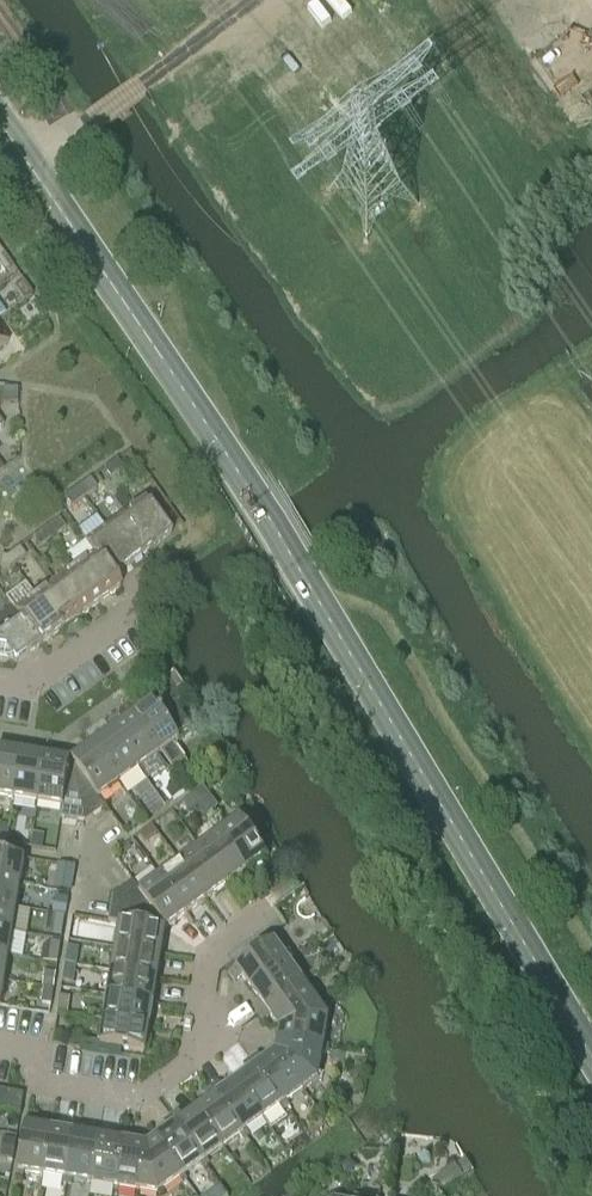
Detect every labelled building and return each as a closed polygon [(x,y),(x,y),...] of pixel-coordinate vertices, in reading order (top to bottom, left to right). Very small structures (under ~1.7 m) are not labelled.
[(4,255),(0,258),(0,269),(4,275),(13,268),(4,255)] [(32,295),(23,282),(13,288),(23,301),(32,295)] [(0,331),(0,348),(8,342),(0,331)] [(17,390),(3,390),(3,404),(17,404),(17,390)] [(123,470),(116,460),(103,470),(110,479),(123,470)] [(89,480),(77,489),(83,498),(96,489),(89,480)] [(83,498),(77,489),(64,498),(70,508),(83,498)] [(124,513),(150,550),(171,535),(145,499),(124,513)] [(124,513),(105,528),(130,564),(150,550),(124,513)] [(58,520),(45,529),(52,538),(65,529),(58,520)] [(111,578),(111,577),(130,564),(105,528),(84,542),(92,554),(93,553),(111,578)] [(52,538),(45,529),(32,538),(39,547),(52,538)] [(19,548),(6,557),(12,567),(26,557),(19,548)] [(92,554),(73,568),(99,604),(120,589),(111,577),(111,578),(93,553),(92,554)] [(6,557),(1,556),(0,563),(0,568),(9,569),(12,567),(6,557)] [(99,604),(73,568),(53,582),(79,618),(99,604)] [(53,582),(34,596),(60,632),(79,618),(53,582)] [(13,611),(20,621),(21,620),(40,646),(60,632),(34,596),(13,611)] [(40,646),(21,620),(20,621),(0,635),(0,662),(6,663),(11,660),(14,665),(40,646)] [(153,703),(132,718),(159,755),(180,740),(177,736),(190,726),(176,706),(184,700),(179,693),(186,688),(175,673),(153,688),(162,701),(155,706),(153,703)] [(139,769),(159,755),(132,718),(113,732),(139,769)] [(120,783),(139,769),(113,732),(93,746),(120,783)] [(100,798),(120,783),(93,746),(73,760),(100,798)] [(22,753),(0,750),(0,796),(14,798),(22,753)] [(14,798),(38,802),(46,757),(22,753),(14,798)] [(38,802),(62,806),(70,761),(46,757),(38,802)] [(107,807),(100,798),(73,760),(72,761),(71,761),(86,822),(107,807)] [(60,818),(86,822),(71,761),(70,761),(62,806),(60,818)] [(195,793),(192,795),(207,815),(218,807),(203,787),(195,793)] [(189,797),(183,802),(190,812),(198,806),(191,796),(189,797)] [(240,819),(220,834),(246,871),(267,856),(240,819)] [(6,842),(9,824),(0,823),(0,841),(6,842)] [(152,824),(139,833),(146,842),(158,833),(152,824)] [(33,833),(31,847),(42,849),(44,835),(33,833)] [(220,834),(200,848),(226,885),(246,871),(220,834)] [(200,848),(180,863),(207,900),(226,885),(200,848)] [(20,885),(25,859),(0,855),(0,881),(20,885)] [(187,914),(207,900),(180,863),(160,877),(187,914)] [(59,865),(55,889),(70,891),(74,867),(59,865)] [(160,877),(140,891),(167,928),(187,914),(160,877)] [(0,881),(0,906),(17,909),(20,885),(0,881)] [(134,881),(113,896),(166,929),(167,928),(140,891),(134,881)] [(165,930),(166,929),(113,896),(108,922),(120,923),(165,931),(165,930)] [(56,897),(54,912),(65,914),(67,899),(56,897)] [(13,933),(17,909),(0,906),(0,931),(13,933)] [(51,914),(48,929),(61,931),(64,916),(51,914)] [(120,923),(116,948),(161,955),(165,931),(120,923)] [(9,957),(13,933),(0,931),(0,955),(9,957)] [(252,990),(289,963),(277,947),(281,944),(278,940),(229,975),(235,983),(243,977),(252,990)] [(46,945),(43,960),(57,963),(59,948),(46,945)] [(69,947),(66,963),(77,965),(79,949),(69,947)] [(161,955),(116,948),(112,972),(157,979),(161,955)] [(5,981),(9,957),(0,955),(0,980),(5,981)] [(289,963),(252,990),(261,1002),(253,1008),(258,1015),(307,980),(304,977),(301,979),(289,963)] [(66,965),(63,982),(74,983),(76,967),(66,965)] [(45,972),(43,985),(53,987),(55,973),(45,972)] [(112,972),(108,996),(154,1003),(157,979),(112,972)] [(280,1029),(317,1002),(306,986),(309,984),(307,980),(258,1015),(263,1023),(271,1017),(280,1029)] [(44,987),(42,1002),(51,1004),(53,989),(44,987)] [(108,996),(105,1020),(150,1027),(154,1003),(108,996)] [(278,1041),(328,1049),(328,1045),(324,1045),(328,1018),(317,1002),(280,1029),(278,1041)] [(59,1003),(58,1012),(68,1013),(69,1004),(59,1003)] [(146,1053),(150,1027),(105,1020),(100,1045),(146,1053)] [(276,1053),(303,1090),(318,1079),(323,1053),(327,1054),(328,1049),(278,1041),(276,1053)] [(333,1052),(332,1060),(343,1062),(344,1054),(333,1052)] [(251,1059),(286,1108),(289,1106),(287,1102),(303,1090),(276,1053),(264,1062),(258,1054),(251,1059)] [(237,1082),(263,1119),(280,1107),(282,1111),(286,1108),(251,1059),(243,1065),(249,1073),(237,1082)] [(211,1088),(246,1137),(250,1134),(247,1130),(263,1119),(237,1082),(224,1090),(219,1083),(211,1088)] [(197,1110),(224,1147),(240,1135),(243,1139),(246,1137),(211,1088),(204,1093),(210,1101),(197,1110)] [(6,1091),(3,1110),(21,1113),(24,1094),(6,1091)] [(171,1117),(206,1166),(210,1163),(207,1159),(224,1147),(197,1110),(184,1119),(178,1111),(171,1117)] [(44,1175),(51,1130),(36,1128),(38,1118),(28,1116),(18,1176),(23,1176),(24,1172),(44,1175)] [(157,1139),(186,1180),(187,1179),(185,1176),(200,1165),(203,1168),(206,1166),(171,1117),(164,1122),(170,1130),(157,1139)] [(51,1130),(44,1175),(64,1179),(63,1183),(67,1184),(77,1124),(68,1123),(67,1133),(51,1130)] [(77,1124),(67,1184),(71,1184),(72,1180),(92,1183),(99,1138),(84,1136),(86,1126),(77,1124)] [(115,1192),(125,1132),(116,1131),(114,1140),(99,1138),(92,1183),(112,1187),(111,1191),(115,1192)] [(125,1132),(115,1192),(119,1192),(120,1188),(140,1191),(147,1146),(132,1143),(134,1134),(125,1132)] [(5,1138),(2,1155),(12,1156),(15,1140),(5,1138)] [(147,1146),(140,1191),(159,1195),(180,1179),(183,1183),(186,1180),(157,1139),(147,1146)] [(473,1169),(465,1157),(432,1180),(440,1192),(473,1169)] [(349,1160),(342,1167),(349,1175),(357,1168),(349,1160)]
